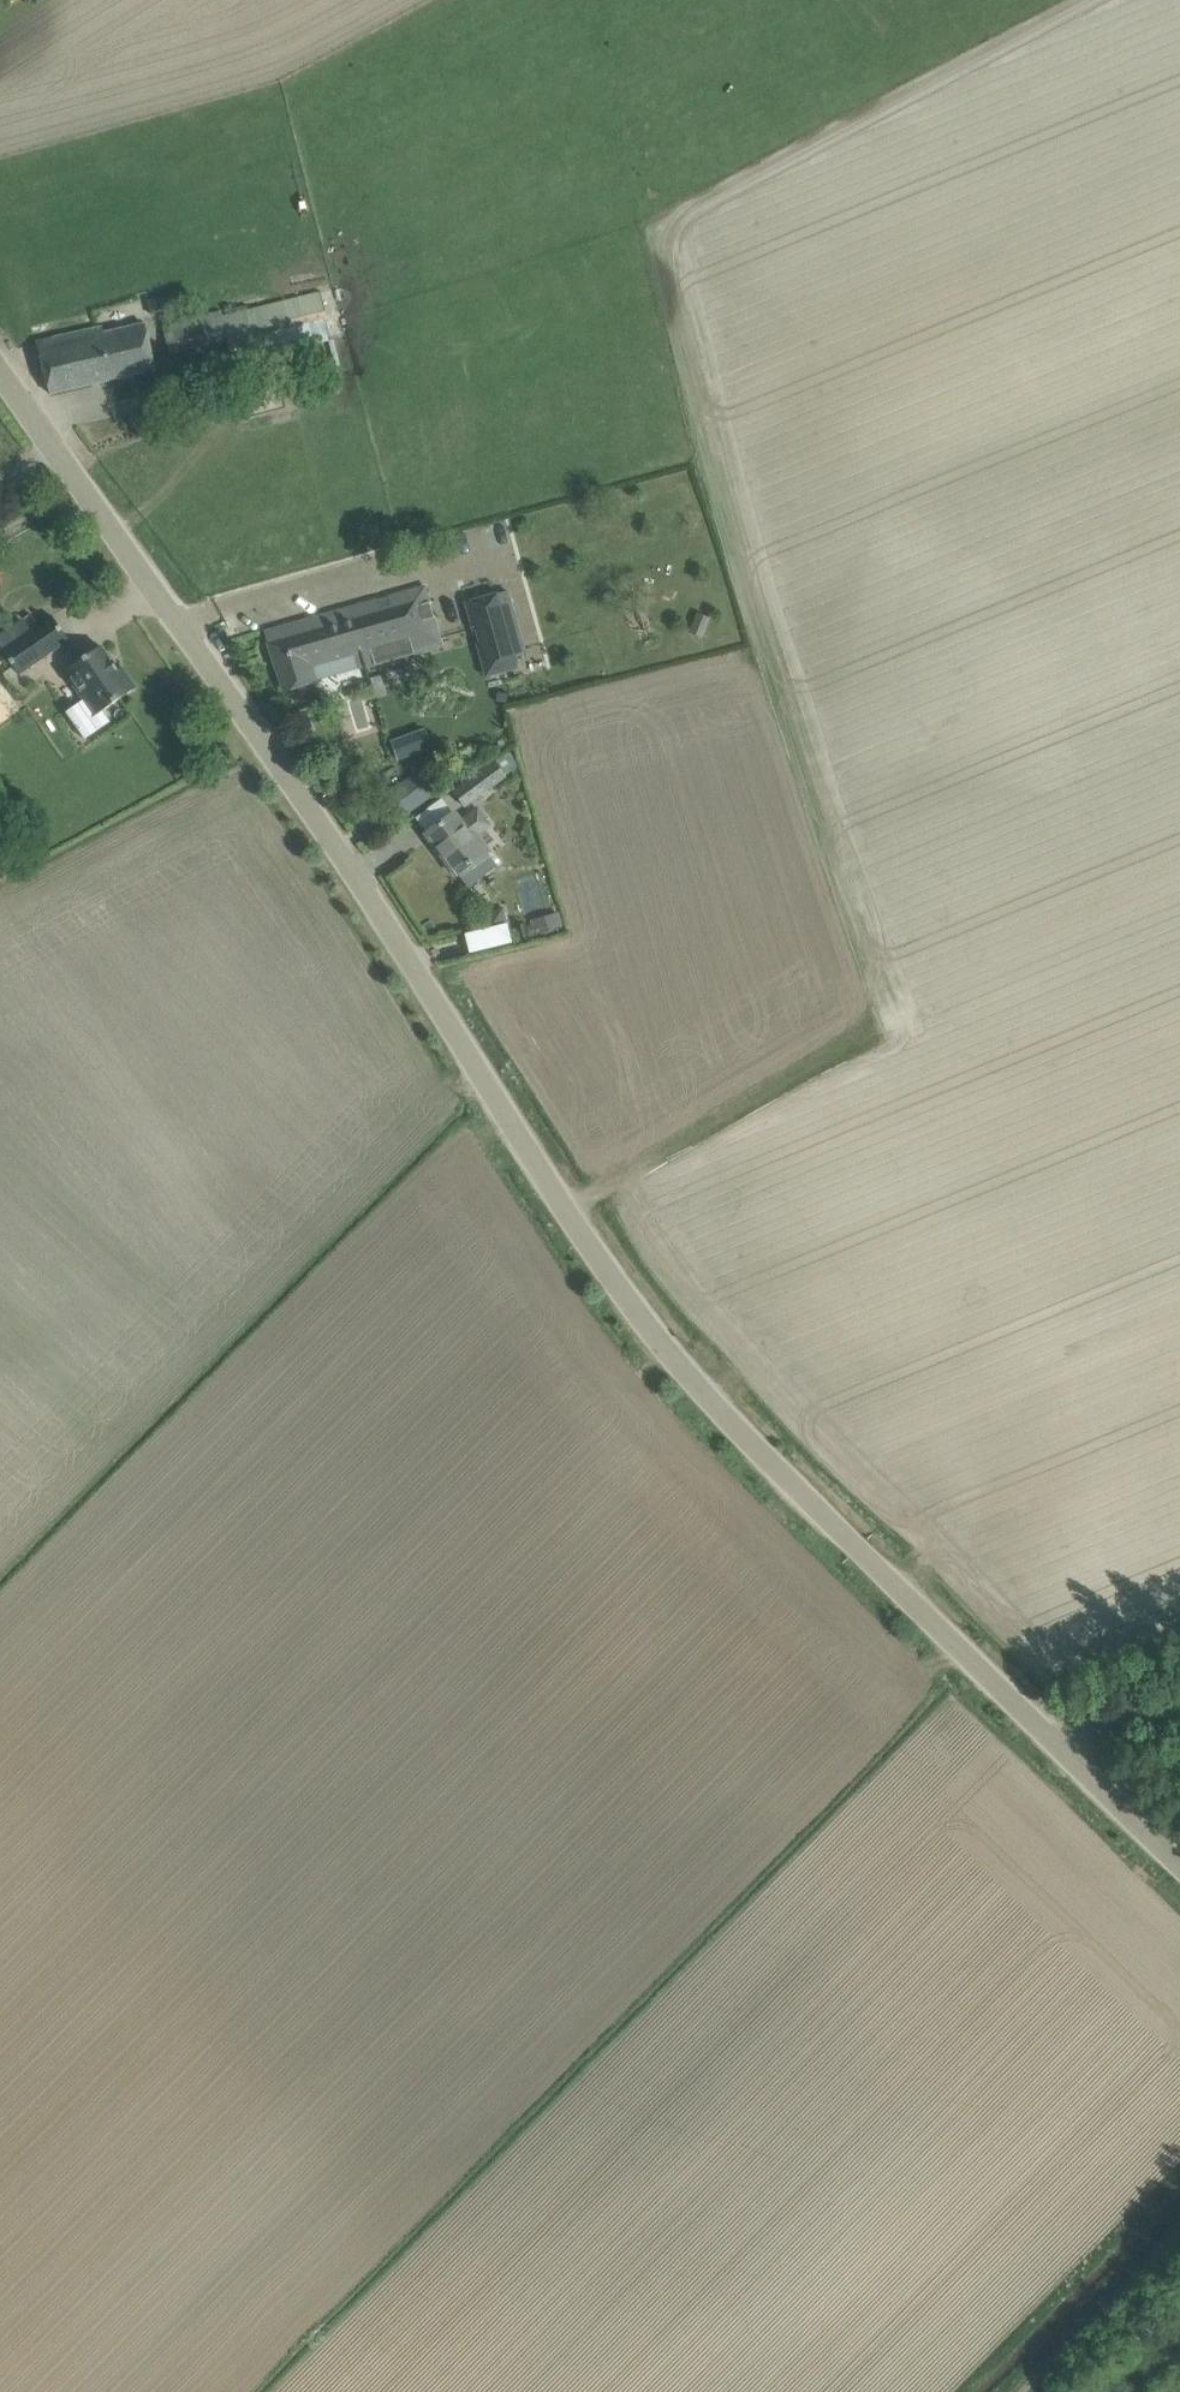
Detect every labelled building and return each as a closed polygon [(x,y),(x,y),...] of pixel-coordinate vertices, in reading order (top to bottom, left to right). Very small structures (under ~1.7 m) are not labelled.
[(162,325),(170,356),(228,341),(232,361),(332,335),(321,291),(253,308),(253,306),(218,315),(217,311),(162,325)] [(37,342),(51,394),(74,387),(156,369),(146,324),(111,332),(109,325),(61,336),(37,342)] [(354,656),(362,653),(366,668),(367,668),(378,665),(377,661),(407,652),(412,651),(413,655),(443,646),(434,616),(431,616),(427,605),(431,604),(426,586),(350,608),(266,632),(286,691),(316,681),(358,669),(354,656)] [(511,590),(466,601),(474,630),(478,629),(481,642),(478,643),(486,675),(503,670),(500,659),(517,655),(527,652),(511,590)] [(4,651),(20,675),(70,641),(53,617),(4,651)] [(112,663),(103,648),(65,674),(85,703),(91,699),(101,714),(137,690),(123,669),(119,672),(118,671),(116,673),(110,664),(112,663)] [(394,737),(400,759),(434,750),(429,728),(394,737)] [(518,766),(508,753),(455,791),(465,806),(507,776),(506,774),(518,766)] [(421,772),(389,795),(403,815),(436,792),(421,772)] [(428,834),(458,874),(490,851),(478,836),(492,825),(478,806),(459,820),(455,814),(428,834)] [(478,880),(468,887),(485,912),(496,904),(478,880)] [(493,927),(467,934),(471,953),(514,942),(509,923),(493,927)]
